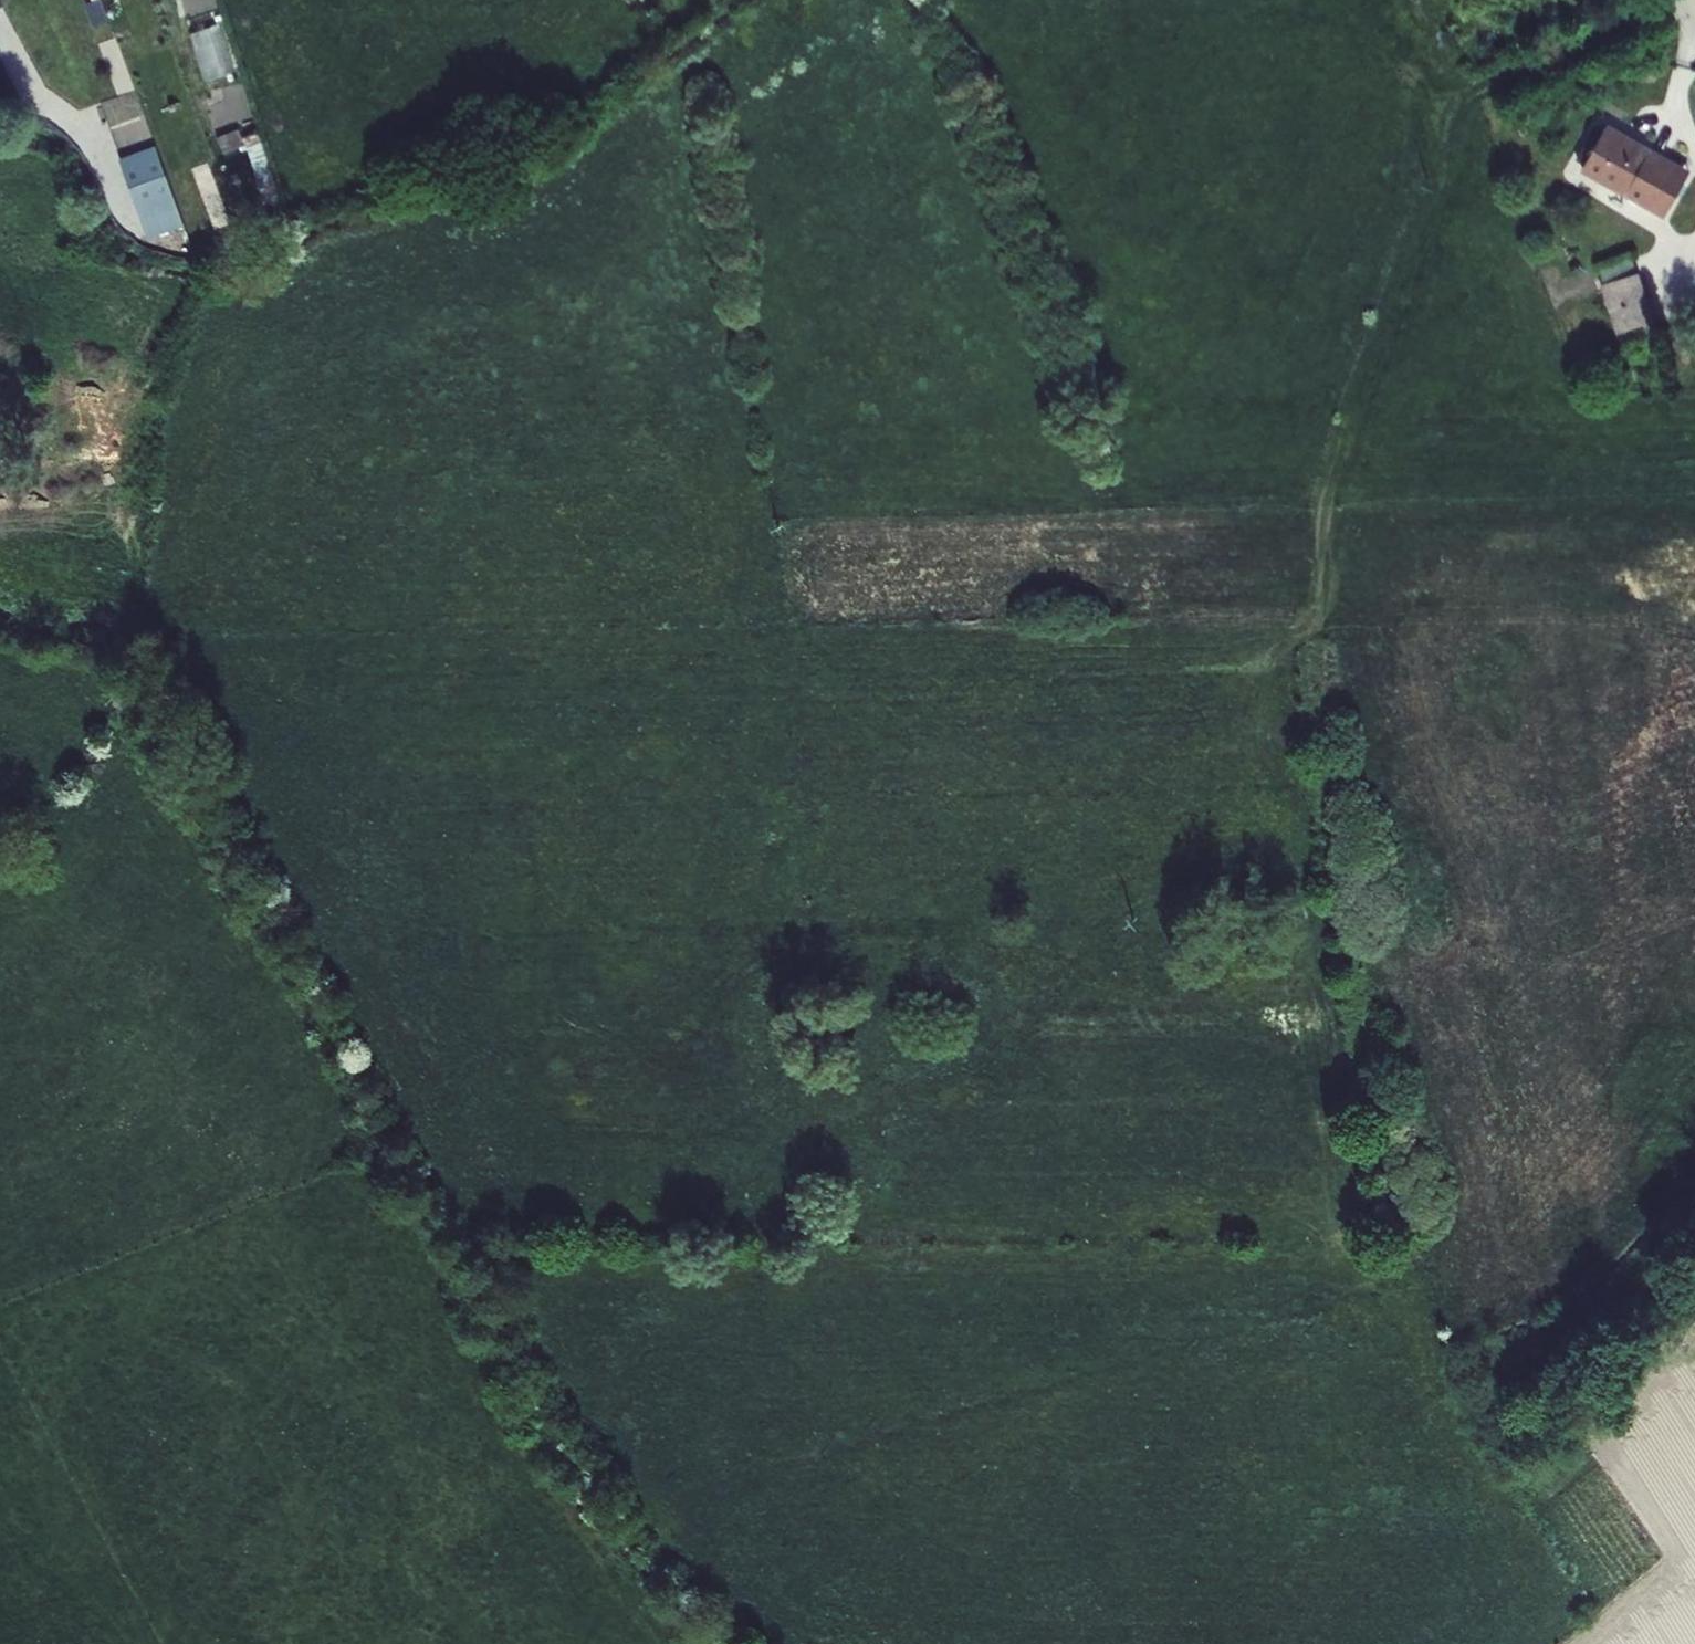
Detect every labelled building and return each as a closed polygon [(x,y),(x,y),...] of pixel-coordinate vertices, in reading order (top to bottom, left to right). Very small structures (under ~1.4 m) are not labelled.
[(221,23),(192,31),(206,79),(235,71),(221,23)] [(1599,103),(1570,145),(1651,199),(1674,166),(1635,140),(1642,131),(1599,103)] [(236,157),(257,201),(277,191),(254,143),(251,144),(242,124),(220,135),(232,159),(236,157)] [(1642,131),(1635,140),(1674,166),(1680,157),(1642,131)] [(163,142),(124,154),(150,236),(189,223),(163,142)] [(1640,265),(1601,278),(1615,326),(1653,314),(1640,265)]
